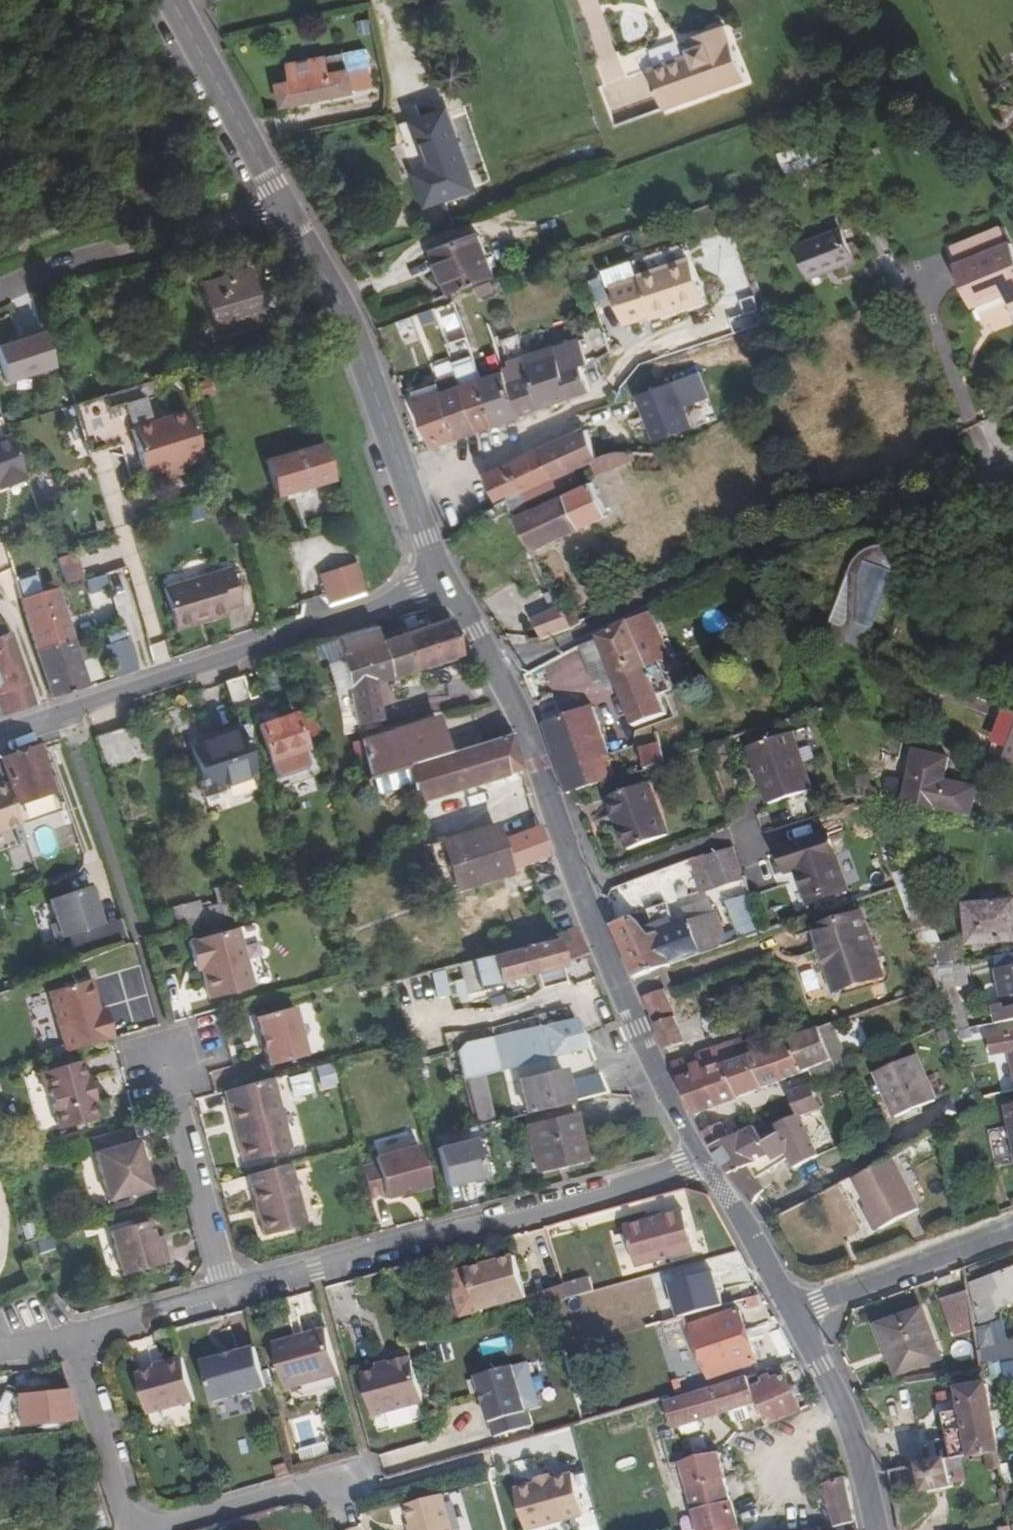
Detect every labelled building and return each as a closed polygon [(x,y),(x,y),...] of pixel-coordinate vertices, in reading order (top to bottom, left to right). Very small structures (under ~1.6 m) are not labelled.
[(745,84),(744,83),(725,28),(700,37),(703,47),(692,51),(689,52),(691,58),(649,72),(663,112),(745,84)] [(703,47),(700,37),(689,41),(692,51),(703,47)] [(629,76),(678,56),(671,38),(621,58),(629,76)] [(351,76),(372,71),(374,70),(368,51),(294,66),(297,84),(290,85),(296,106),(355,94),(351,76)] [(377,89),(372,71),(351,76),(355,94),(377,89)] [(402,126),(416,170),(431,164),(422,133),(450,123),(446,110),(402,126)] [(422,133),(431,164),(461,153),(450,123),(422,133)] [(786,173),(820,157),(812,138),(778,154),(786,173)] [(461,153),(431,164),(435,177),(420,182),(428,204),(472,188),(461,153)] [(431,164),(416,170),(420,182),(435,177),(431,164)] [(995,249),(1012,242),(1006,226),(988,234),(995,249)] [(845,232),(801,249),(811,280),(828,274),(827,270),(839,267),(840,269),(857,262),(845,232)] [(995,249),(988,234),(955,248),(962,263),(995,249)] [(494,278),(481,236),(436,251),(451,294),(494,278)] [(995,249),(1012,292),(1012,242),(995,249)] [(962,263),(955,266),(973,306),(1006,291),(1012,304),(1012,292),(995,249),(962,263)] [(703,301),(691,259),(641,274),(651,310),(673,303),(674,310),(703,301)] [(251,306),(257,328),(258,332),(269,329),(251,271),(205,286),(207,292),(247,279),(255,304),(251,306)] [(247,279),(207,292),(221,337),(257,328),(251,306),(255,304),(247,279)] [(653,316),(674,310),(673,303),(651,310),(653,316)] [(415,315),(398,320),(405,345),(422,340),(415,315)] [(56,370),(47,330),(0,340),(0,364),(4,382),(56,370)] [(513,386),(523,417),(593,391),(585,366),(590,364),(583,342),(527,360),(519,338),(505,342),(519,384),(513,386)] [(523,417),(513,386),(508,372),(484,381),(499,425),(523,417)] [(499,425),(484,381),(466,387),(482,431),(499,425)] [(676,382),(640,396),(658,442),(693,429),(676,382)] [(462,438),(446,394),(441,384),(416,393),(436,448),(462,438)] [(482,431),(466,387),(446,394),(462,438),(482,431)] [(177,460),(178,466),(202,459),(189,412),(154,422),(146,396),(110,406),(106,393),(74,403),(90,454),(135,441),(145,477),(170,469),(168,463),(177,460)] [(592,461),(598,459),(586,432),(543,451),(555,478),(592,461)] [(11,436),(0,441),(0,492),(28,481),(11,436)] [(279,498),(334,482),(323,445),(269,461),(279,498)] [(555,478),(543,451),(489,477),(500,504),(508,500),(524,493),(555,478)] [(598,459),(592,461),(598,475),(616,467),(610,454),(598,459)] [(181,473),(178,466),(177,460),(168,463),(170,469),(172,476),(181,473)] [(35,499),(51,498),(49,479),(33,481),(35,499)] [(607,479),(601,481),(605,490),(611,488),(607,479)] [(508,500),(528,548),(606,517),(594,486),(531,510),(524,493),(508,500)] [(832,619),(871,634),(898,568),(859,553),(832,619)] [(82,583),(74,556),(56,562),(66,588),(82,583)] [(226,609),(240,604),(229,568),(163,589),(176,630),(195,624),(195,622),(208,617),(209,620),(228,614),(226,609)] [(331,608),(367,596),(360,572),(323,583),(331,608)] [(36,652),(70,640),(68,633),(51,584),(38,588),(39,594),(17,601),(36,652)] [(584,625),(575,610),(564,616),(572,630),(584,625)] [(597,637),(631,727),(666,714),(659,695),(670,690),(660,660),(669,656),(651,610),(597,637)] [(467,655),(448,620),(380,642),(374,626),(331,639),(348,688),(356,727),(380,721),(373,685),(467,655)] [(6,717),(33,708),(5,635),(1,636),(0,637),(0,703),(6,717)] [(76,657),(70,640),(36,652),(53,701),(89,690),(81,669),(76,657)] [(127,643),(106,649),(116,681),(137,674),(127,643)] [(83,655),(76,657),(81,669),(88,666),(83,655)] [(257,712),(246,679),(227,684),(239,718),(257,712)] [(592,709),(559,720),(543,726),(565,793),(612,778),(604,765),(585,770),(578,748),(603,739),(592,709)] [(998,740),(1012,746),(1012,711),(1010,710),(998,740)] [(308,755),(295,719),(261,731),(273,767),(308,755)] [(407,766),(443,755),(432,721),(360,741),(370,777),(407,766)] [(147,761),(136,727),(97,740),(108,773),(147,761)] [(267,797),(244,734),(193,752),(203,782),(201,783),(202,788),(205,787),(215,816),(267,797)] [(443,755),(407,766),(417,802),(519,772),(508,736),(443,755)] [(791,737),(749,750),(768,807),(810,793),(791,737)] [(640,750),(645,769),(663,763),(658,744),(640,750)] [(37,749),(1,761),(18,808),(54,794),(37,749)] [(919,769),(920,759),(910,756),(908,766),(919,769)] [(919,769),(908,766),(901,806),(966,818),(971,789),(938,785),(942,763),(920,759),(919,769)] [(609,794),(627,846),(666,834),(647,782),(609,794)] [(5,786),(0,788),(0,835),(20,828),(5,786)] [(450,859),(498,844),(492,826),(429,843),(434,862),(450,859)] [(498,844),(509,872),(548,859),(538,831),(498,844)] [(827,838),(778,854),(784,876),(797,873),(808,908),(846,895),(827,838)] [(509,872),(498,844),(450,859),(457,885),(509,872)] [(740,879),(730,850),(704,858),(713,888),(740,879)] [(69,941),(78,966),(114,952),(105,928),(92,890),(51,905),(59,928),(53,930),(59,944),(69,941)] [(728,899),(736,936),(757,931),(749,894),(728,899)] [(234,916),(227,898),(177,912),(183,931),(234,916)] [(999,943),(1012,943),(1012,904),(1000,904),(999,943)] [(711,913),(687,921),(700,956),(723,949),(711,913)] [(816,930),(836,993),(881,979),(862,916),(816,930)] [(700,956),(687,921),(649,933),(633,920),(612,926),(634,978),(700,956)] [(105,928),(114,952),(132,945),(123,921),(105,928)] [(199,964),(202,974),(211,1003),(254,989),(236,931),(188,947),(194,966),(199,964)] [(554,940),(561,965),(587,956),(577,932),(554,940)] [(929,934),(916,938),(931,977),(952,971),(946,950),(935,953),(929,934)] [(561,965),(554,940),(519,949),(462,964),(469,996),(502,987),(502,983),(561,968),(561,965)] [(1012,968),(1012,954),(988,961),(992,974),(1012,968)] [(197,975),(202,974),(199,964),(194,966),(197,975)] [(955,1038),(967,1035),(968,1034),(956,1003),(950,1004),(946,994),(952,993),(965,990),(960,968),(952,971),(931,977),(955,1038)] [(992,974),(1001,1011),(1012,1008),(1012,968),(992,974)] [(67,1055),(115,1042),(107,1012),(101,1013),(92,983),(49,995),(67,1055)] [(685,1043),(663,991),(642,998),(663,1051),(685,1043)] [(956,1003),(952,993),(946,994),(950,1004),(956,1003)] [(309,1057),(295,1009),(258,1020),(272,1067),(309,1057)] [(566,1056),(587,1050),(573,1018),(489,1038),(496,1072),(566,1056)] [(1008,1024),(1009,1035),(991,1038),(993,1054),(1010,1051),(1012,1074),(1012,1022),(1008,1024)] [(769,1048),(783,1080),(807,1071),(830,1062),(836,1075),(850,1070),(834,1025),(798,1039),(769,1048)] [(496,1072),(489,1038),(453,1048),(461,1082),(463,1081),(476,1077),(496,1072)] [(726,1064),(741,1058),(737,1047),(743,1045),(740,1039),(669,1064),(688,1109),(692,1116),(738,1098),(726,1064)] [(783,1080),(769,1048),(741,1058),(726,1064),(738,1098),(783,1080)] [(587,1050),(566,1056),(570,1065),(588,1078),(598,1076),(587,1050)] [(915,1056),(875,1071),(892,1117),(932,1101),(915,1056)] [(320,1089),(338,1084),(332,1062),(314,1066),(320,1089)] [(46,1094),(57,1133),(97,1122),(93,1105),(95,1104),(88,1082),(86,1082),(81,1065),(43,1075),(42,1075),(43,1079),(40,1083),(42,1091),(46,1094)] [(569,1104),(560,1072),(528,1079),(533,1101),(543,1100),(545,1110),(569,1104)] [(476,1077),(463,1081),(477,1126),(489,1123),(476,1077)] [(295,1151),(275,1081),(227,1095),(246,1164),(295,1151)] [(799,1115),(820,1106),(812,1085),(790,1093),(799,1115)] [(528,1128),(538,1172),(586,1161),(576,1118),(574,1118),(571,1104),(569,1104),(545,1110),(527,1114),(530,1128),(528,1128)] [(820,1106),(799,1115),(814,1154),(834,1147),(820,1106)] [(791,1164),(814,1154),(799,1115),(775,1125),(778,1135),(766,1142),(758,1126),(732,1137),(709,1147),(728,1178),(750,1204),(765,1192),(757,1183),(765,1176),(757,1165),(768,1156),(772,1160),(785,1149),(791,1164)] [(709,1147),(732,1137),(722,1124),(700,1132),(709,1147)] [(414,1134),(374,1141),(376,1151),(416,1144),(414,1134)] [(439,1149),(447,1180),(462,1177),(464,1184),(487,1178),(477,1139),(439,1149)] [(152,1194),(148,1177),(142,1178),(139,1165),(143,1164),(138,1146),(95,1158),(110,1207),(152,1194)] [(403,1197),(417,1193),(434,1188),(422,1146),(378,1159),(379,1165),(365,1169),(373,1199),(387,1195),(389,1201),(403,1197)] [(869,1207),(875,1219),(881,1231),(919,1211),(891,1159),(865,1173),(853,1179),(869,1207)] [(250,1182),(293,1172),(292,1167),(250,1178),(250,1182)] [(308,1226),(293,1172),(250,1182),(266,1238),(308,1226)] [(447,1180),(448,1188),(464,1184),(462,1177),(447,1180)] [(684,1206),(679,1190),(631,1207),(637,1223),(684,1206)] [(418,1197),(417,1193),(403,1197),(404,1202),(418,1197)] [(881,1231),(875,1219),(869,1207),(863,1210),(876,1234),(878,1232),(881,1231)] [(624,1230),(636,1270),(695,1253),(683,1213),(660,1220),(661,1222),(648,1225),(648,1223),(624,1230)] [(159,1252),(156,1242),(152,1224),(113,1233),(123,1279),(171,1266),(167,1250),(159,1252)] [(159,1252),(167,1250),(165,1239),(156,1242),(159,1252)] [(523,1299),(512,1258),(494,1262),(494,1265),(485,1267),(485,1266),(464,1271),(475,1312),(523,1299)] [(680,1317),(727,1305),(718,1270),(671,1282),(680,1317)] [(1006,1274),(981,1283),(992,1312),(1012,1304),(1012,1294),(1006,1274)] [(569,1278),(560,1280),(566,1302),(591,1295),(587,1280),(571,1285),(569,1278)] [(992,1312),(981,1283),(973,1286),(982,1325),(995,1321),(992,1312)] [(537,1295),(540,1309),(549,1306),(566,1302),(562,1289),(537,1295)] [(976,1323),(971,1293),(942,1300),(947,1330),(976,1323)] [(756,1362),(739,1312),(695,1326),(710,1377),(756,1362)] [(927,1317),(885,1329),(902,1376),(943,1364),(927,1317)] [(285,1395),(338,1380),(325,1334),(301,1340),(303,1345),(273,1353),(285,1395)] [(272,1348),(273,1353),(303,1345),(301,1340),(272,1348)] [(1005,1348),(981,1353),(984,1368),(1008,1363),(1005,1348)] [(255,1353),(201,1367),(212,1407),(266,1392),(255,1353)] [(389,1365),(390,1370),(359,1378),(370,1420),(421,1405),(409,1364),(408,1365),(407,1360),(389,1365)] [(147,1418),(194,1406),(182,1362),(164,1367),(165,1371),(156,1374),(136,1379),(147,1418)] [(511,1369),(473,1380),(490,1440),(530,1429),(525,1413),(524,1414),(511,1369)] [(754,1388),(758,1402),(767,1425),(799,1411),(786,1376),(775,1380),(773,1375),(764,1377),(766,1384),(754,1388)] [(758,1402),(754,1388),(749,1377),(668,1401),(673,1420),(758,1402)] [(17,1430),(16,1399),(7,1399),(6,1380),(0,1380),(0,1431),(17,1430)] [(989,1456),(1000,1454),(987,1384),(958,1389),(964,1423),(953,1424),(959,1462),(963,1461),(989,1456)] [(14,1393),(19,1429),(75,1420),(70,1385),(14,1393)] [(959,1462),(953,1424),(945,1426),(954,1463),(959,1462)] [(1000,1454),(989,1456),(992,1473),(1002,1471),(1000,1454)] [(682,1492),(721,1479),(719,1462),(717,1455),(677,1466),(682,1492)] [(963,1461),(959,1462),(954,1463),(921,1470),(926,1498),(954,1493),(953,1487),(967,1485),(963,1461)] [(507,1492),(516,1529),(537,1529),(575,1521),(565,1479),(543,1484),(529,1487),(507,1492)] [(528,1482),(529,1487),(543,1484),(542,1479),(528,1482)] [(725,1504),(721,1479),(682,1492),(686,1517),(725,1504)] [(855,1525),(845,1484),(827,1487),(833,1510),(836,1521),(839,1529),(848,1527),(848,1529),(856,1529),(855,1525)] [(405,1529),(444,1529),(436,1497),(399,1506),(405,1529)] [(725,1504),(686,1517),(689,1529),(728,1529),(725,1504)] [(836,1521),(833,1510),(825,1512),(827,1522),(836,1521)]
